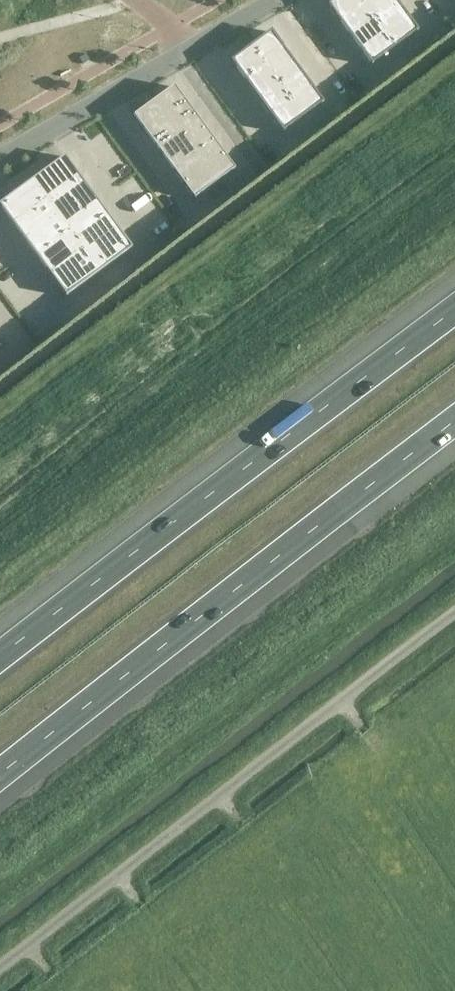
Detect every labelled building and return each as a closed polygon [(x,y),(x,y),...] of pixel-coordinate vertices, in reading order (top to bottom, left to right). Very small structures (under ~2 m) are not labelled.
[(327,6),(370,64),(415,31),(393,0),(335,0),(327,6)] [(270,33),(231,61),(282,131),(321,102),(270,33)] [(173,86),(132,115),(193,199),(233,169),(173,86)] [(0,204),(0,206),(65,296),(131,248),(64,156),(0,204)]
